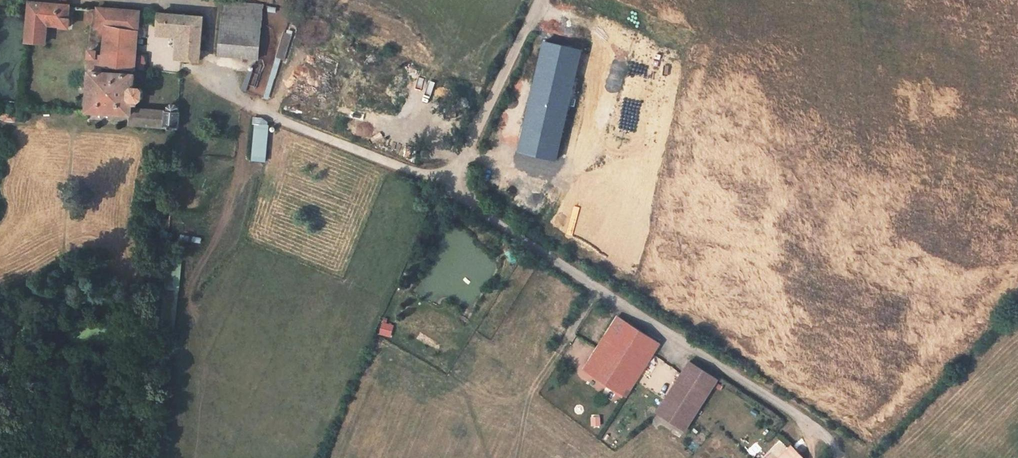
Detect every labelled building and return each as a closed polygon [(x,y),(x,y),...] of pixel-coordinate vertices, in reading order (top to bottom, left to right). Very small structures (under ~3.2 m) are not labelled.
[(263,5),(223,2),(219,56),(258,60),(263,5)] [(71,7),(31,3),(27,42),(47,43),(49,25),(44,25),(45,19),(61,21),(61,25),(63,27),(68,27),(69,26),(70,20),(68,18),(70,17),(71,7)] [(180,129),(181,109),(176,106),(172,106),(169,108),(168,113),(133,110),(134,103),(141,103),(144,99),(144,92),(142,89),(141,89),(134,88),(135,77),(134,76),(134,72),(136,72),(140,25),(126,24),(126,29),(122,28),(124,11),(98,10),(96,29),(98,29),(98,35),(105,36),(104,56),(98,55),(97,53),(96,52),(92,51),(90,53),(89,54),(89,57),(92,60),(88,113),(131,116),(130,125),(180,129)] [(140,25),(140,12),(124,11),(122,28),(126,29),(126,24),(140,25)] [(204,17),(160,14),(159,31),(185,33),(183,60),(200,61),(204,17)] [(293,35),(285,33),(263,100),(268,101),(281,59),(285,60),(293,35)] [(583,52),(543,43),(517,153),(557,163),(583,52)] [(254,71),(250,70),(243,89),(247,91),(254,71)] [(24,113),(21,113),(20,115),(16,115),(16,121),(24,121),(25,120),(27,118),(27,116),(25,114),(24,113)] [(255,123),(253,159),(266,160),(268,125),(255,123)] [(618,317),(584,370),(626,397),(660,344),(618,317)] [(379,335),(392,337),(394,325),(382,322),(379,335)] [(690,362),(657,413),(685,431),(718,380),(690,362)] [(781,457),(803,457),(792,447),(781,457)]
